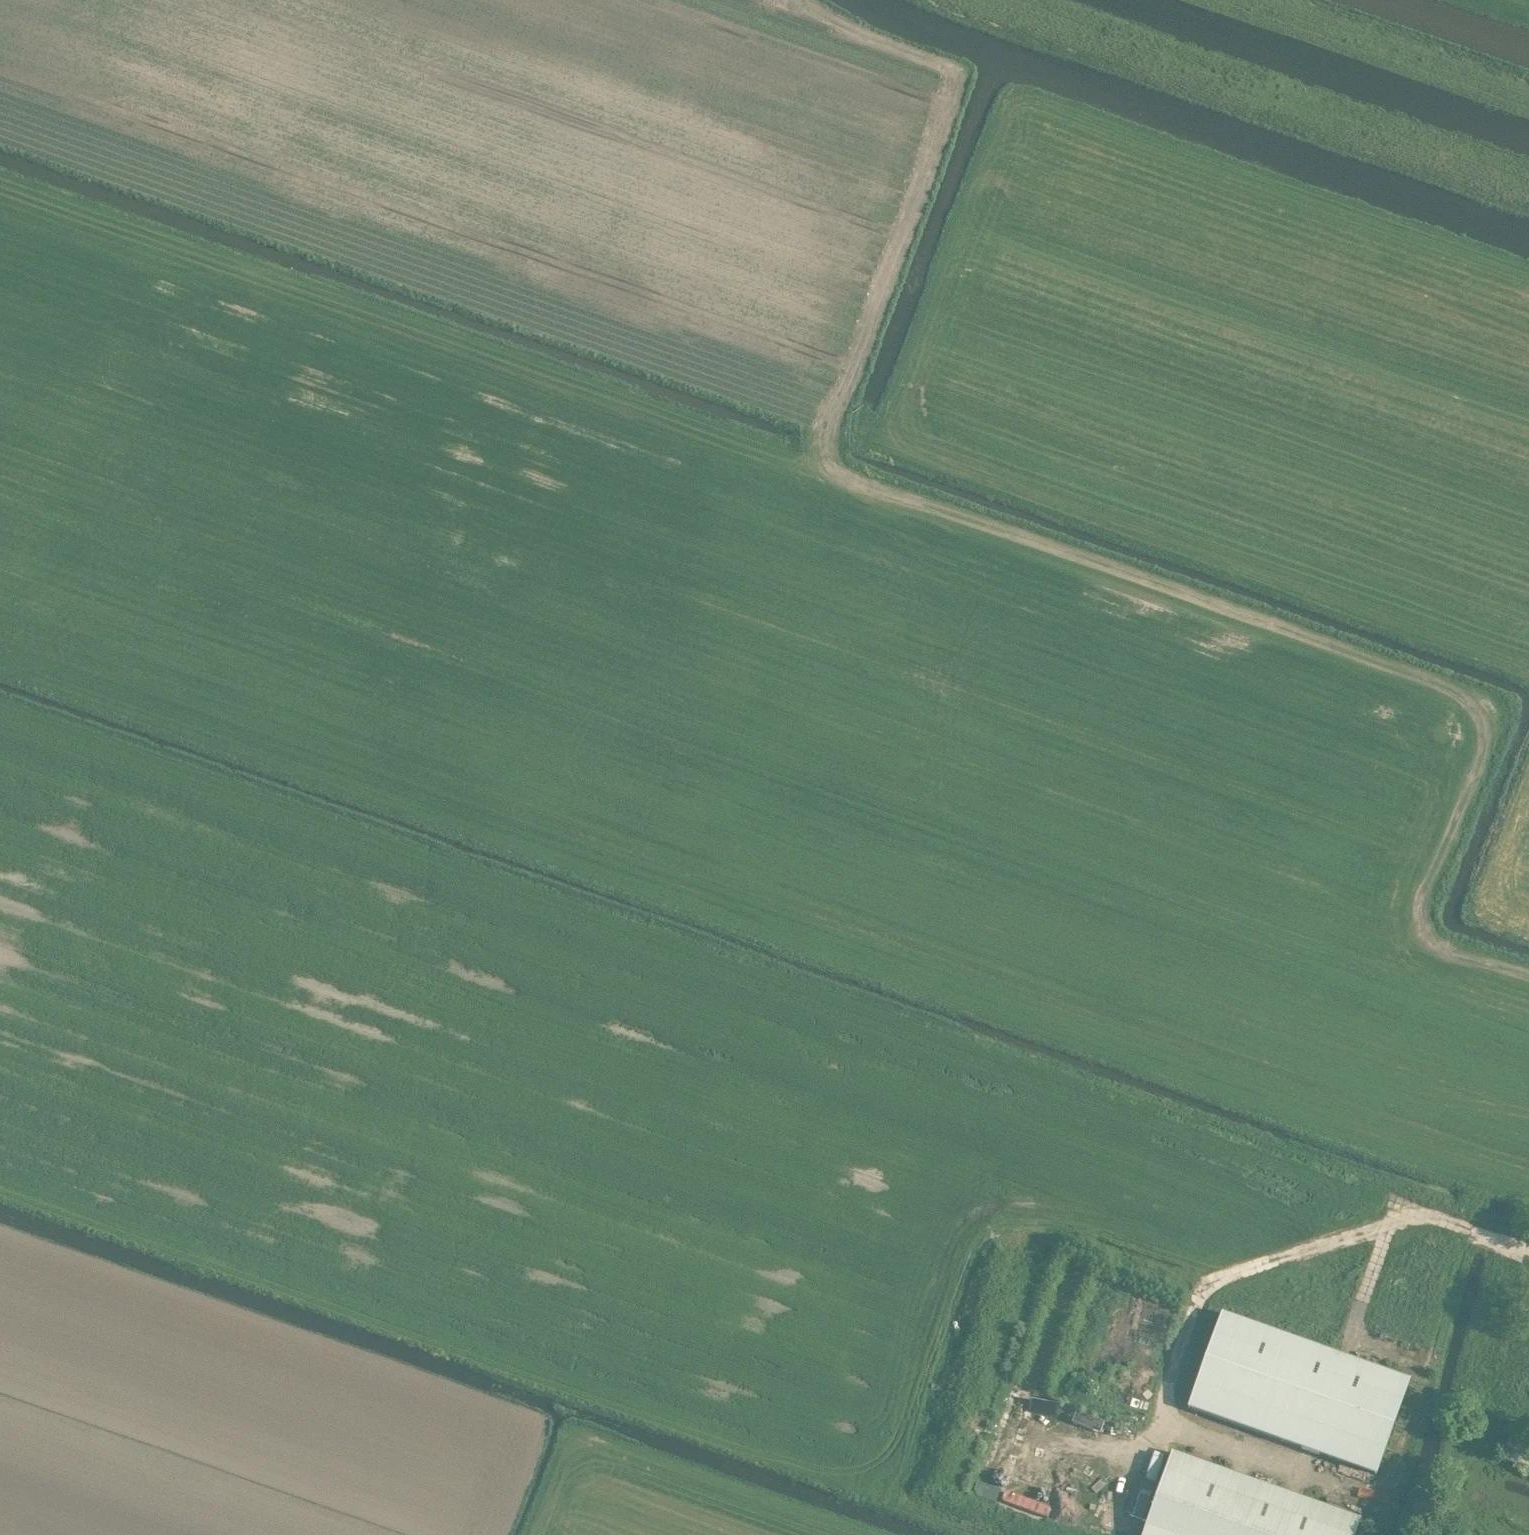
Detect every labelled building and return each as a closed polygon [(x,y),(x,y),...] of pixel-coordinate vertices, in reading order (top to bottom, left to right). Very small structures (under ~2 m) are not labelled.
[(1187,1405),(1376,1472),(1410,1378),(1220,1311),(1187,1405)] [(1360,1517),(1171,1451),(1141,1534),(1353,1534),(1360,1517)]
